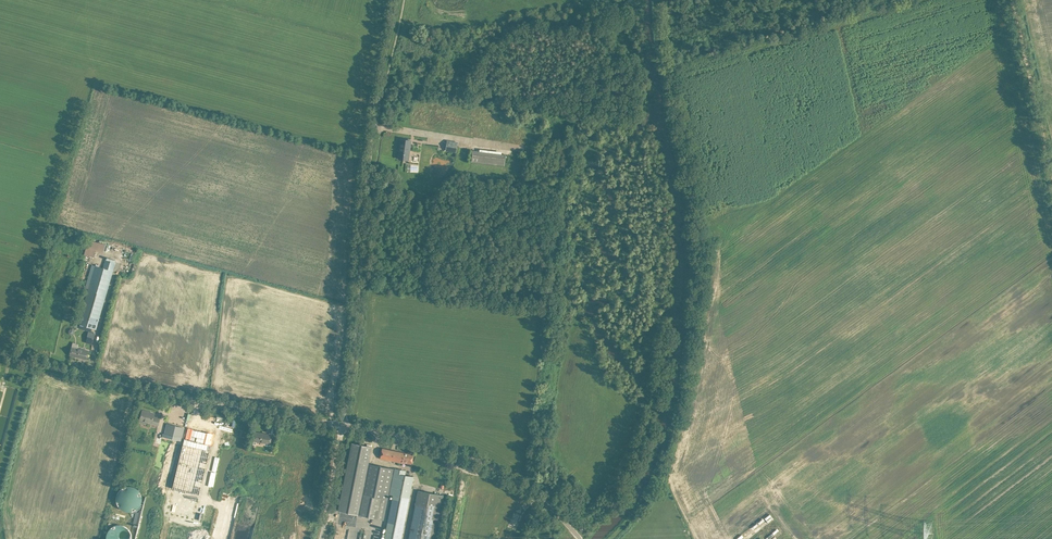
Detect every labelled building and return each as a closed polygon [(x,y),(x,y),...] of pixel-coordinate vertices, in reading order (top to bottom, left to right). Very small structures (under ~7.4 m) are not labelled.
[(398,159),(404,159),(408,160),(411,140),(401,139),(398,159)] [(445,151),(456,152),(458,142),(447,140),(445,151)] [(471,162),(504,166),(505,154),(472,150),(471,162)] [(418,172),(419,161),(419,153),(415,153),(415,164),(408,164),(407,171),(418,172)] [(104,251),(106,243),(88,238),(84,254),(93,256),(95,249),(104,251)] [(78,324),(96,329),(97,324),(115,262),(106,259),(103,268),(95,265),(92,264),(88,276),(92,277),(80,319),(78,324)] [(89,332),(86,340),(88,342),(92,343),(95,333),(89,332)] [(70,355),(87,359),(89,351),(77,348),(79,343),(73,342),(70,355)] [(152,422),(152,423),(158,425),(160,418),(154,417),(154,414),(148,412),(148,411),(142,410),(140,419),(152,422)] [(185,438),(173,489),(199,495),(211,445),(207,444),(209,433),(191,429),(189,439),(185,438)] [(254,441),(270,444),(272,435),(255,432),(254,441)] [(413,476),(405,475),(406,471),(389,468),(368,463),(371,447),(352,443),(338,511),(379,519),(380,519),(384,497),(388,498),(389,493),(394,494),(385,538),(401,538),(409,497),(413,476)] [(400,462),(400,461),(411,464),(413,455),(382,448),(380,458),(400,462)] [(118,505),(119,508),(121,510),(124,511),(127,512),(129,512),(132,512),(135,511),(137,509),(139,507),(140,504),(141,501),(141,499),(140,496),(138,493),(136,491),(134,490),(131,489),(128,489),(126,489),(123,490),(121,492),(119,494),(118,497),(117,500),(117,502),(118,505)] [(441,508),(443,495),(418,490),(415,503),(410,529),(412,529),(410,538),(435,538),(441,508)] [(167,538),(208,538),(211,524),(192,520),(192,519),(172,515),(167,538)] [(114,526),(113,526),(112,527),(110,528),(109,529),(108,530),(108,531),(107,532),(107,534),(106,535),(106,536),(106,538),(132,538),(132,537),(132,535),(131,534),(131,532),(130,531),(129,530),(128,529),(127,528),(126,527),(125,526),(124,526),(122,525),(121,525),(120,525),(118,525),(117,525),(115,525),(114,526)]
